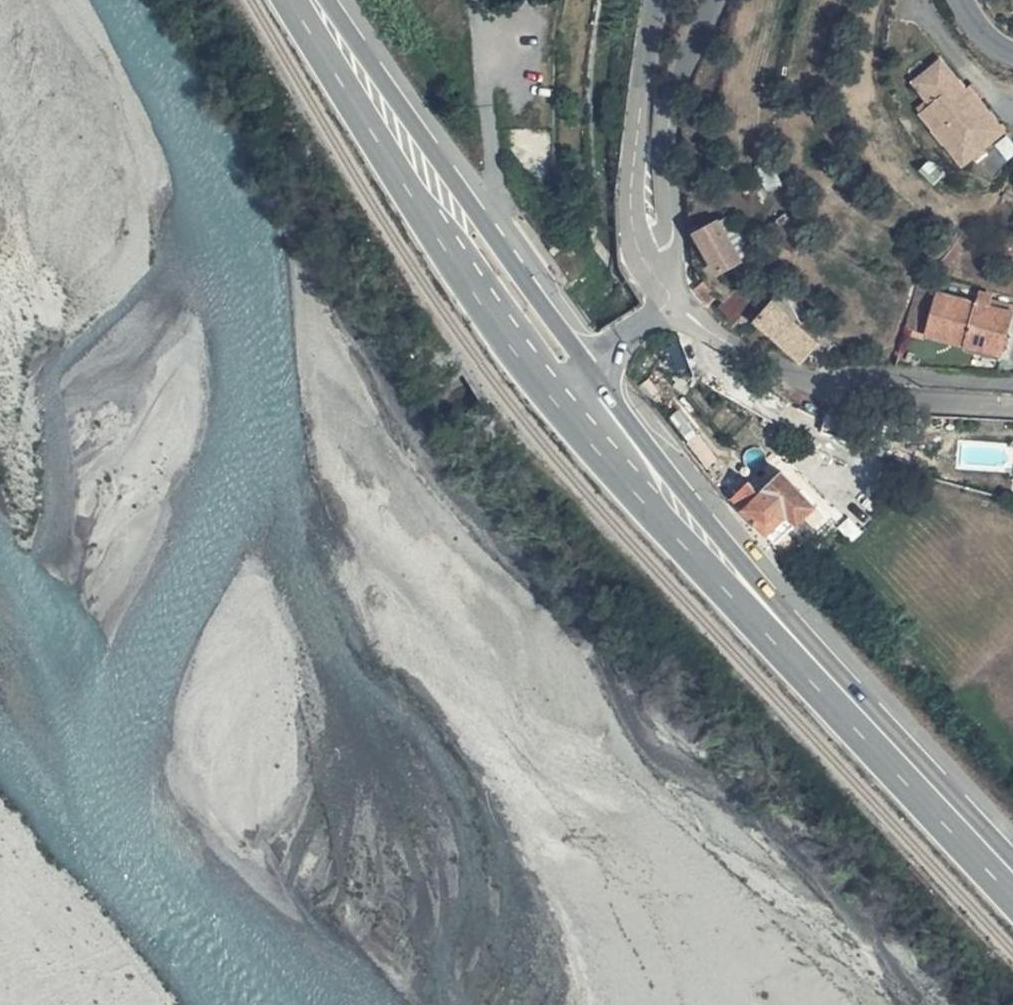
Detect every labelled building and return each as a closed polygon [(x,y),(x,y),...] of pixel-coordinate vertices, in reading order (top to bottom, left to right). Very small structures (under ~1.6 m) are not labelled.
[(942,143),(959,165),(1001,133),(967,87),(964,90),(941,59),(913,80),(930,103),(950,129),(947,139),(942,143)] [(918,111),(942,143),(947,139),(950,129),(930,103),(918,111)] [(739,259),(708,214),(696,222),(701,228),(688,237),(714,276),(739,259)] [(717,308),(726,296),(705,281),(698,296),(717,308)] [(1012,333),(1012,314),(990,308),(991,301),(920,282),(903,331),(1006,360),(1012,333)] [(777,301),(800,323),(811,312),(791,293),(787,289),(777,301)] [(740,293),(733,301),(748,314),(755,306),(740,293)] [(748,314),(733,301),(727,307),(741,321),(748,314)] [(759,323),(781,341),(800,323),(777,301),(759,323)] [(781,341),(805,359),(820,341),(800,323),(781,341)] [(794,470),(771,492),(752,510),(779,541),(823,502),(794,470)] [(737,495),(750,512),(752,510),(771,492),(757,479),(737,495)]
